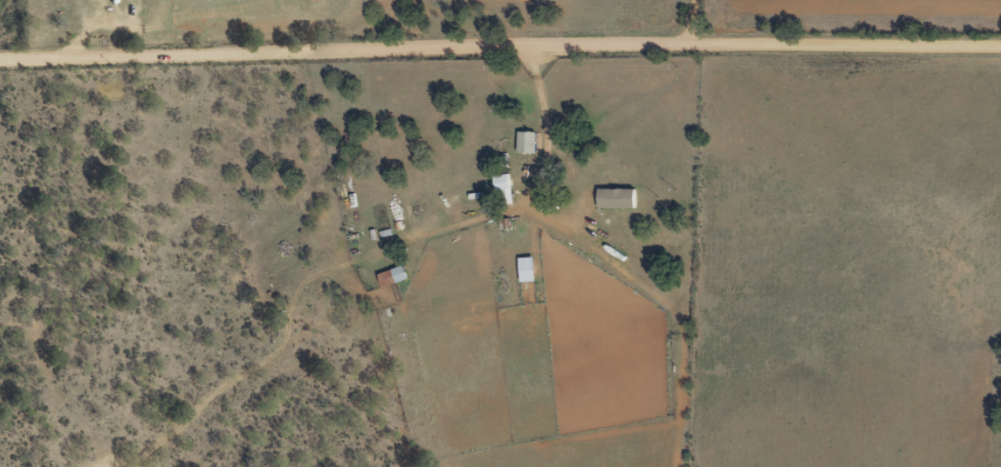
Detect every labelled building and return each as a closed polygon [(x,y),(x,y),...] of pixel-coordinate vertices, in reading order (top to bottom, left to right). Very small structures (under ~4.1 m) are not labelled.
[(541,134),(521,134),(521,157),(541,157),(541,134)] [(639,190),(601,190),(601,209),(639,209),(639,190)] [(411,279),(406,266),(380,275),(385,289),(411,279)]
